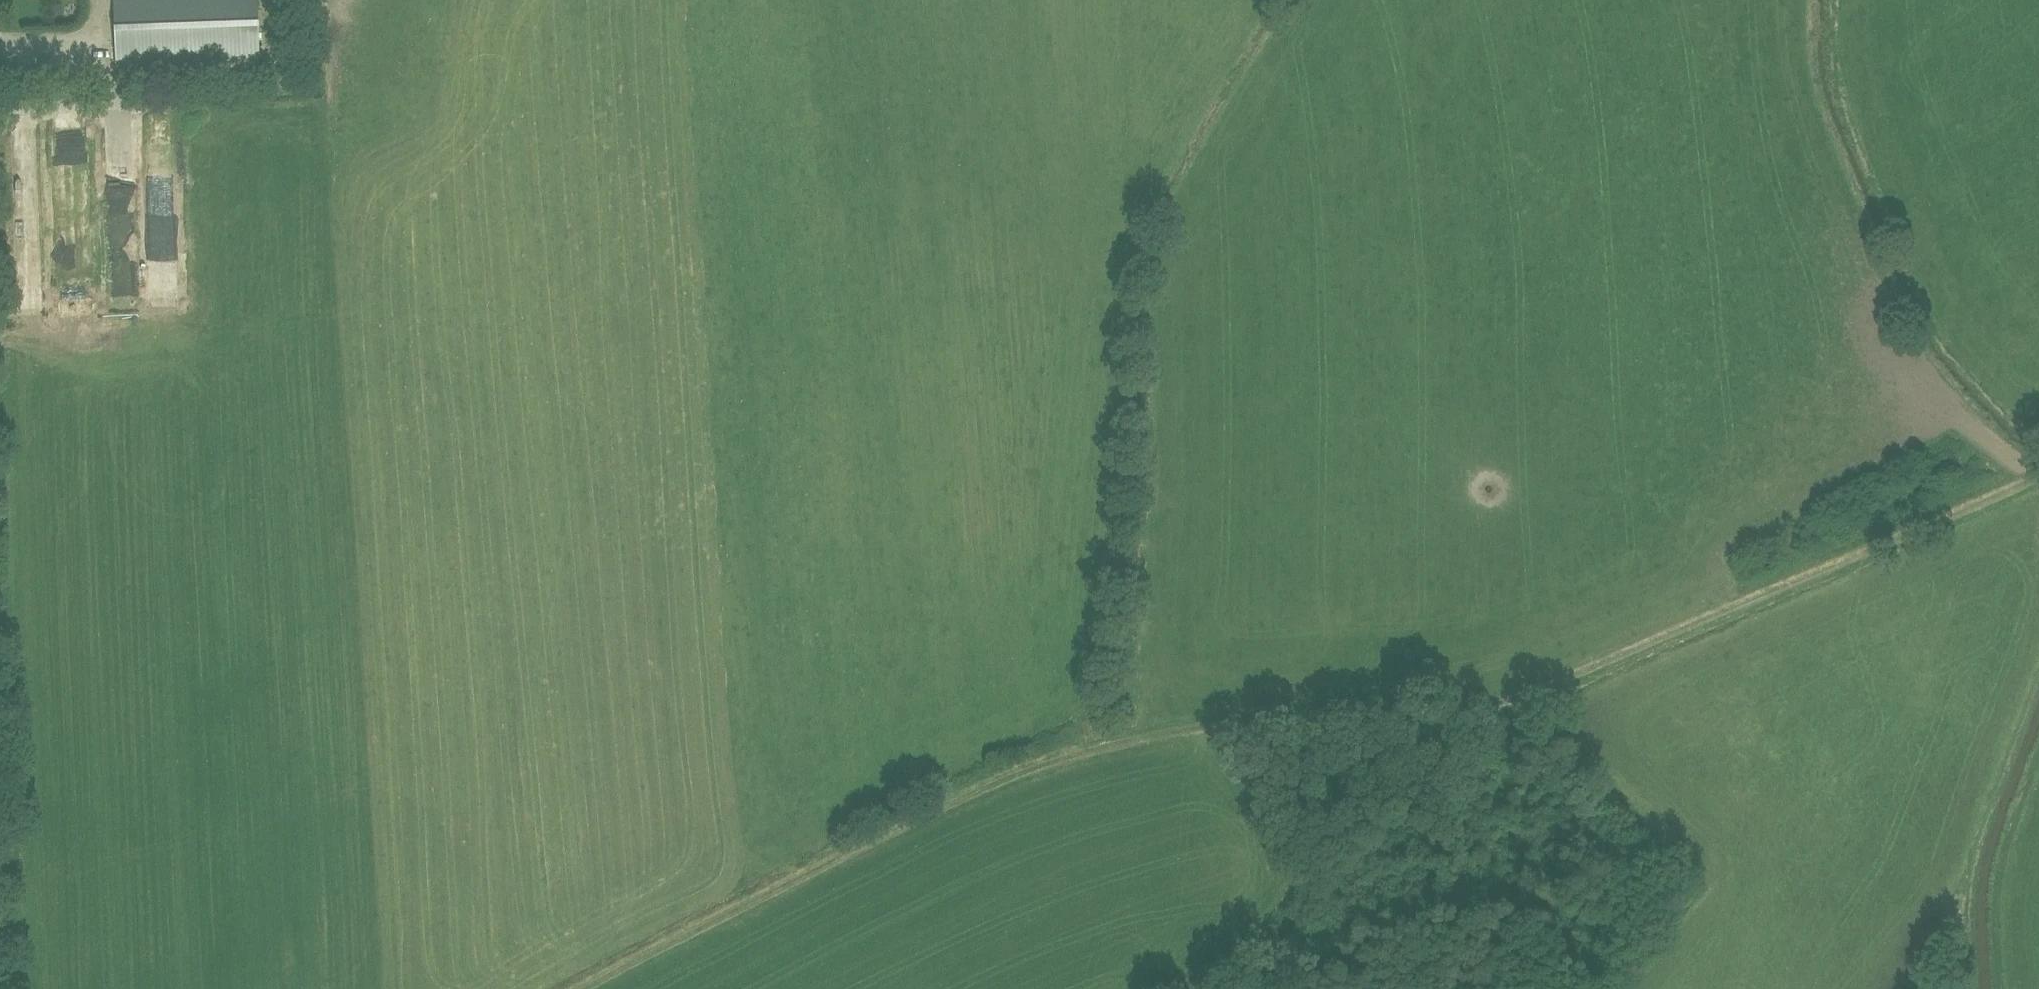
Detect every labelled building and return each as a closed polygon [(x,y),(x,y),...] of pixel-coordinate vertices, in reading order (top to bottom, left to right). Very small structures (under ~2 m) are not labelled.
[(117,73),(259,68),(257,0),(114,0),(117,73)] [(110,117),(113,132),(136,128),(133,113),(110,117)] [(113,167),(113,197),(137,198),(137,167),(113,167)] [(110,199),(110,223),(134,223),(134,199),(110,199)] [(142,295),(140,273),(117,274),(118,297),(142,295)] [(179,283),(178,273),(157,273),(157,284),(179,283)] [(183,285),(159,285),(159,305),(182,306),(183,285)]
